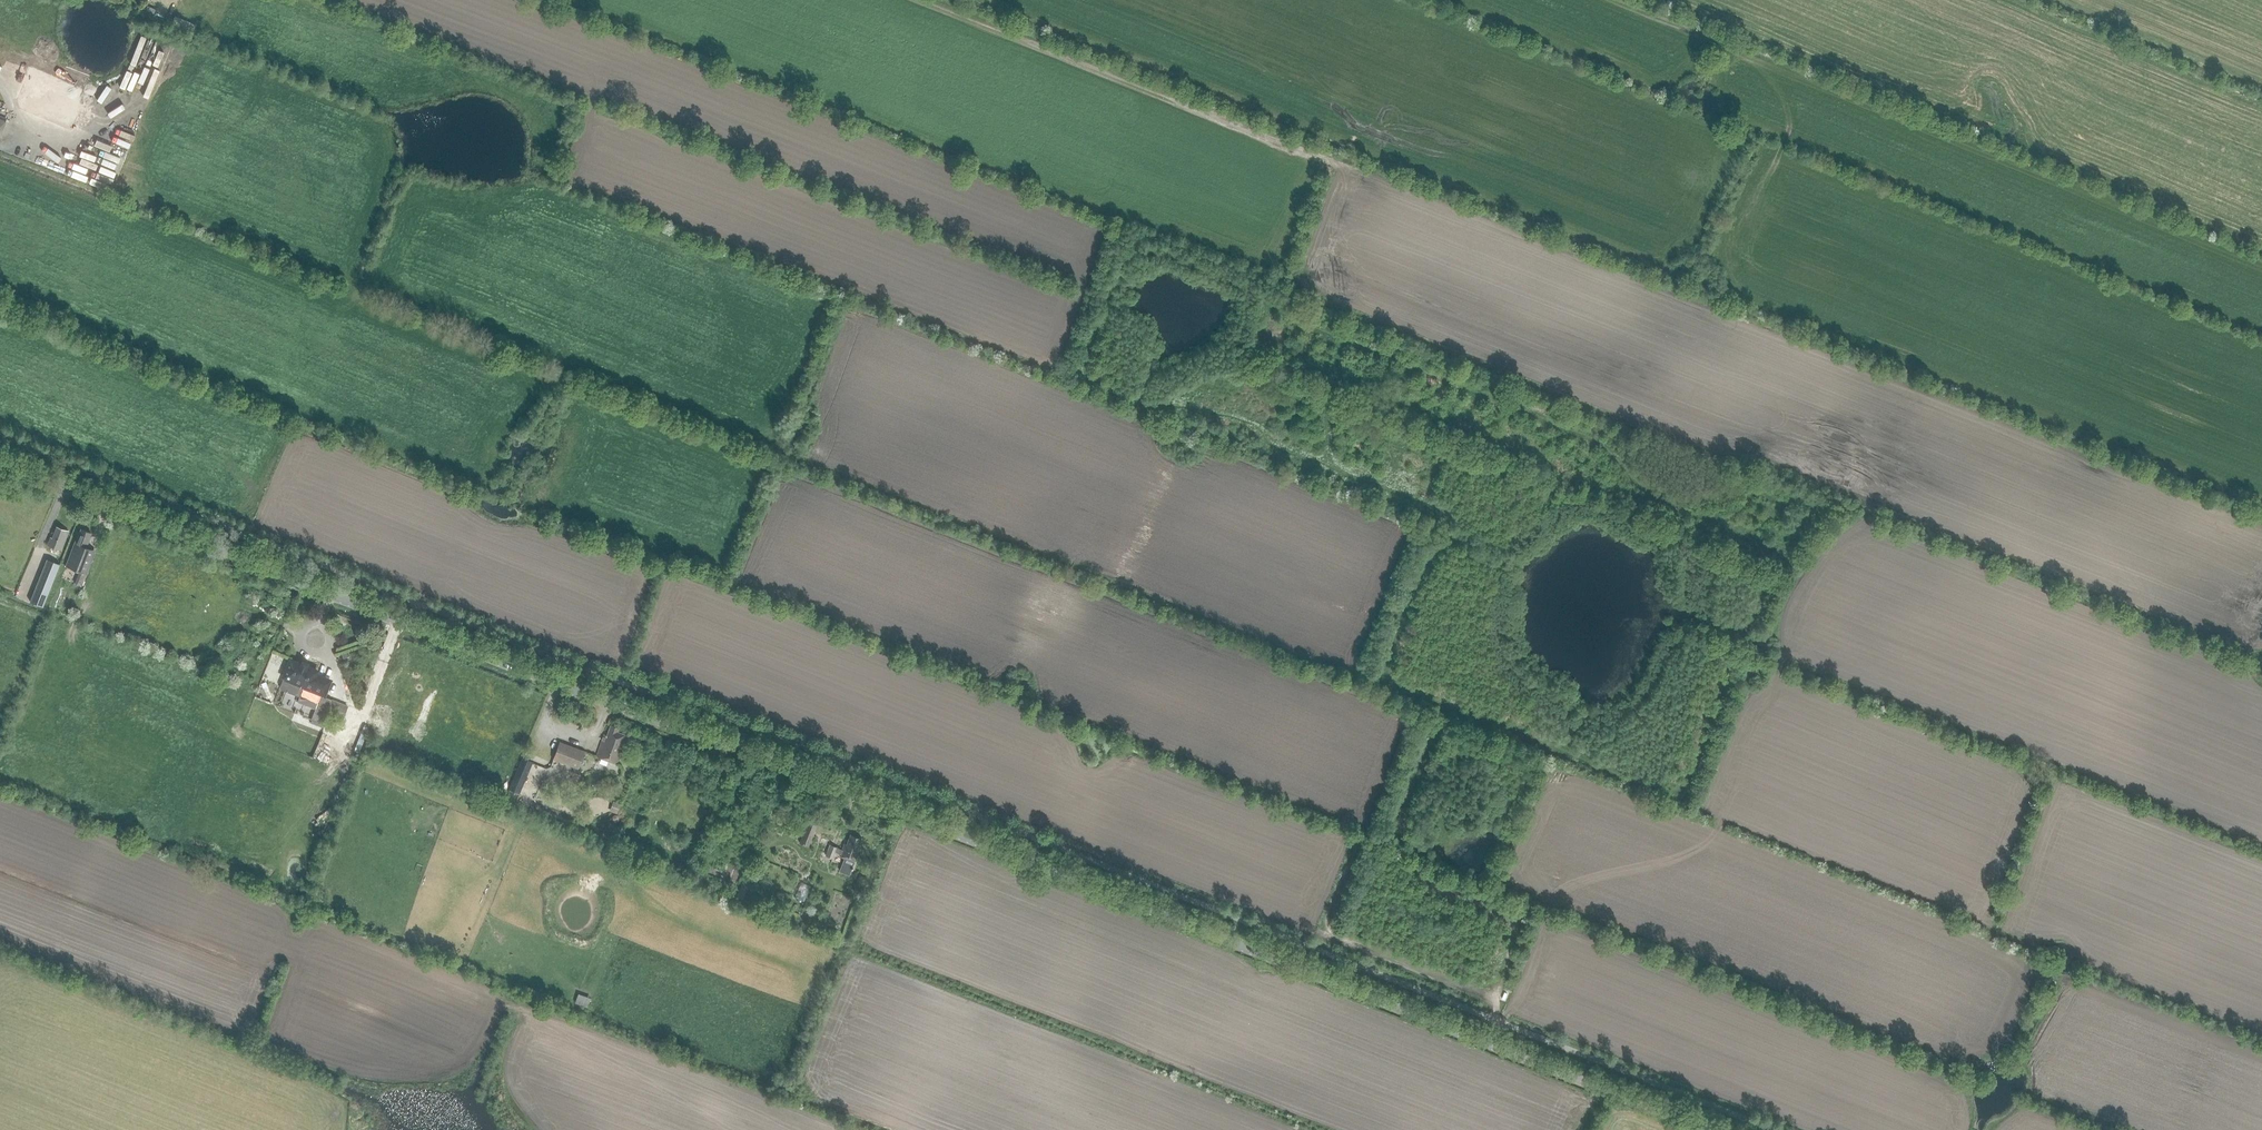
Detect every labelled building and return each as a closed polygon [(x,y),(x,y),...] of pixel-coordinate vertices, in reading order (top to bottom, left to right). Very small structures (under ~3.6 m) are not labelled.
[(30,71),(17,102),(71,124),(84,93),(30,71)] [(103,97),(88,109),(92,114),(107,102),(103,97)] [(136,122),(119,124),(120,131),(136,129),(136,122)] [(99,128),(100,134),(116,132),(115,126),(99,128)] [(72,144),(70,148),(88,156),(90,151),(72,144)] [(55,560),(58,549),(61,550),(68,531),(56,526),(52,537),(50,537),(47,545),(50,546),(48,549),(44,547),(41,555),(55,560)] [(78,537),(77,537),(66,566),(79,571),(84,557),(91,560),(95,550),(86,546),(88,541),(87,541),(90,533),(81,529),(78,537)] [(91,560),(84,557),(79,571),(86,573),(91,560)] [(47,559),(30,601),(42,607),(60,564),(47,559)] [(26,575),(35,578),(40,565),(31,561),(26,575)] [(316,672),(290,661),(283,677),(303,685),(302,687),(324,696),(329,681),(315,675),(316,672)] [(316,710),(321,697),(310,693),(305,706),(316,710)] [(330,701),(325,714),(341,721),(347,708),(330,701)] [(616,764),(626,735),(617,732),(618,728),(610,725),(606,735),(603,734),(596,756),(616,764)] [(584,752),(560,743),(555,759),(579,768),(584,752)] [(522,757),(509,789),(519,794),(533,761),(522,757)] [(472,781),(475,774),(456,767),(453,774),(472,781)] [(613,801),(609,811),(617,813),(620,804),(613,801)] [(817,825),(807,821),(799,843),(809,846),(817,825)] [(835,851),(840,853),(839,855),(845,858),(842,867),(850,871),(860,847),(858,846),(861,838),(850,834),(846,844),(844,843),(842,849),(837,847),(830,844),(825,855),(832,858),(835,851)] [(802,882),(796,896),(805,900),(811,886),(802,882)] [(588,1007),(592,998),(579,993),(575,1002),(588,1007)]
